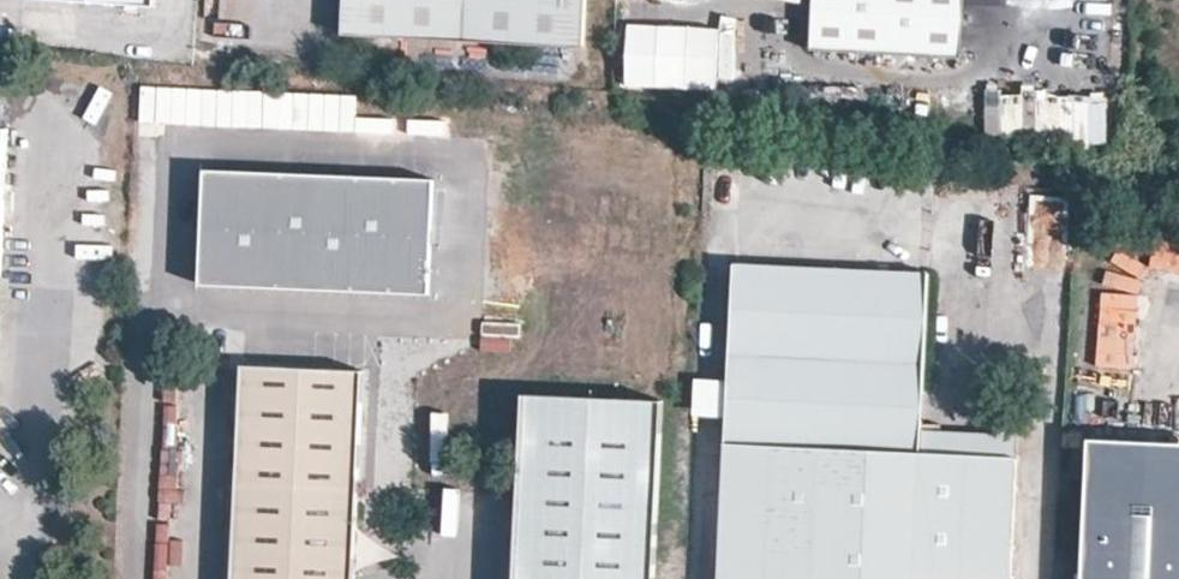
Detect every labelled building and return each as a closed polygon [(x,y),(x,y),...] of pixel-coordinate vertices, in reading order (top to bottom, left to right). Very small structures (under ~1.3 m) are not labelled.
[(587,0),(348,0),(347,34),(584,46),(587,0)] [(811,46),(965,55),(963,0),(813,0),(811,46)] [(625,88),(719,89),(720,26),(626,24),(625,88)] [(141,127),(173,125),(171,87),(140,88),(141,127)] [(986,90),(983,136),(1028,138),(1107,142),(1109,97),(986,90)] [(429,175),(200,162),(196,281),(431,299),(429,175)] [(1017,434),(924,430),(932,275),(737,265),(729,429),(722,578),(1012,578),(1017,434)] [(1100,278),(1098,367),(1139,368),(1141,279),(1100,278)] [(244,366),(235,578),(356,578),(365,371),(244,366)] [(1096,389),(1095,420),(1126,420),(1127,389),(1096,389)] [(664,401),(527,395),(519,578),(655,578),(664,401)] [(162,434),(189,435),(189,399),(163,399),(162,434)] [(1087,445),(1083,578),(1178,578),(1178,448),(1087,445)]
